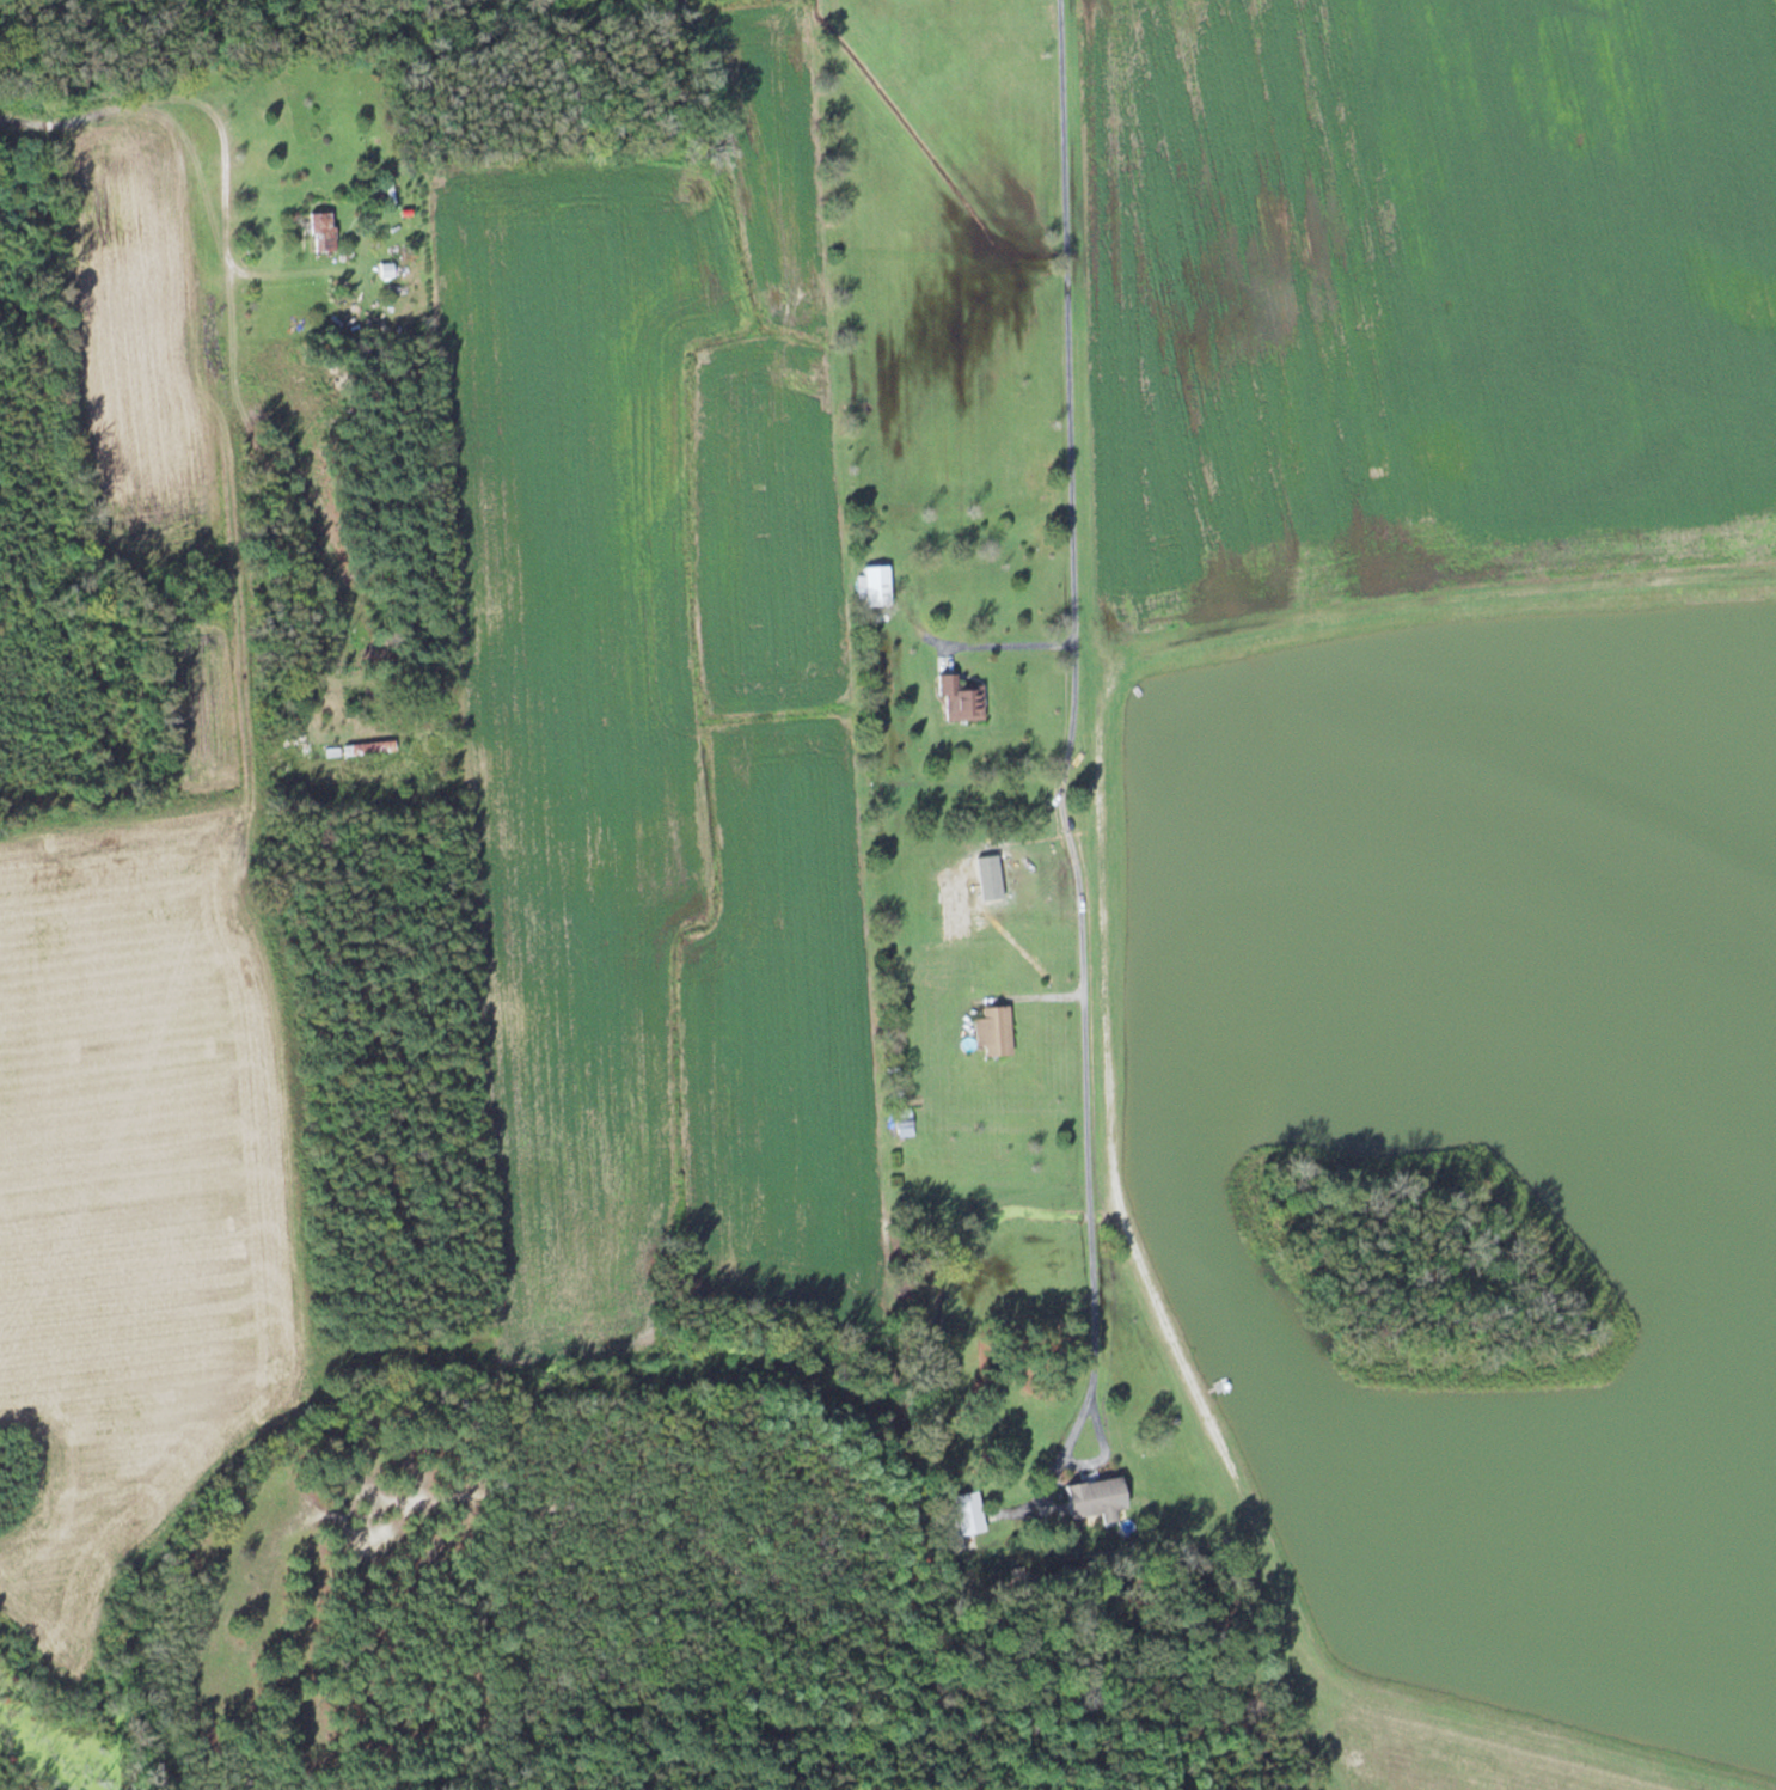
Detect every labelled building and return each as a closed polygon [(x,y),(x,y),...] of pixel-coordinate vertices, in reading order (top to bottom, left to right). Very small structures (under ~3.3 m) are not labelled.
[(328,202),(307,202),(307,246),(328,246),(328,202)] [(861,567),(861,607),(887,607),(887,567),(861,567)] [(952,677),(941,677),(941,722),(982,722),(982,685),(952,685),(952,677)] [(393,752),(392,741),(324,746),(324,758),(393,752)] [(263,774),(282,773),(281,757),(262,758),(263,774)] [(1123,1509),(1119,1476),(1061,1484),(1065,1517),(1123,1509)] [(943,1494),(943,1534),(978,1534),(979,1495),(943,1494)]
